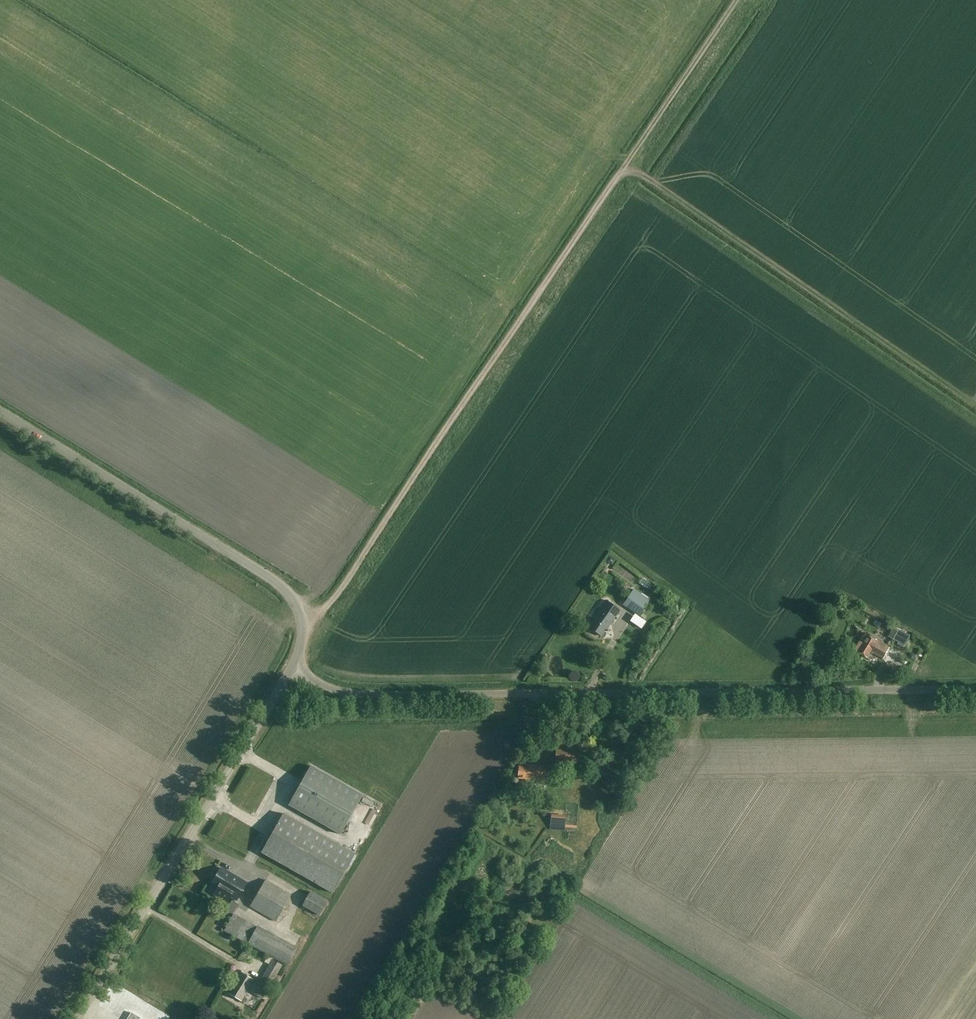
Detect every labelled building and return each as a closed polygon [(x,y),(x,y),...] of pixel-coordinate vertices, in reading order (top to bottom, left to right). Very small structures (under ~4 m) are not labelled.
[(469,400),(476,403),(480,394),(472,391),(469,400)] [(636,583),(645,589),(650,582),(640,576),(636,583)] [(649,600),(633,590),(623,605),(638,616),(649,600)] [(620,610),(606,600),(594,619),(595,620),(589,628),(602,637),(611,622),(612,623),(620,610)] [(910,636),(899,630),(894,640),(899,642),(898,644),(904,647),(910,636)] [(877,640),(869,635),(866,641),(862,638),(855,650),(868,657),(871,652),(883,659),(890,648),(877,640)] [(578,742),(556,741),(555,762),(577,763),(578,742)] [(526,781),(543,783),(545,765),(535,765),(535,767),(533,766),(533,765),(520,764),(518,778),(526,779),(526,781)] [(362,795),(310,766),(288,805),(340,835),(362,795)] [(563,792),(562,799),(573,800),(574,793),(563,792)] [(355,854),(283,814),(261,853),(332,893),(355,854)] [(219,889),(215,894),(228,902),(232,896),(238,900),(248,883),(222,868),(212,885),(219,889)] [(292,894),(265,879),(250,906),(276,921),(292,894)] [(328,901),(310,891),(302,906),(320,916),(328,901)] [(297,948),(233,913),(224,930),(288,965),(297,948)] [(262,960),(267,962),(270,956),(264,954),(262,960)] [(282,965),(272,959),(259,982),(240,971),(228,993),(242,1001),(248,990),(263,999),(282,965)]
